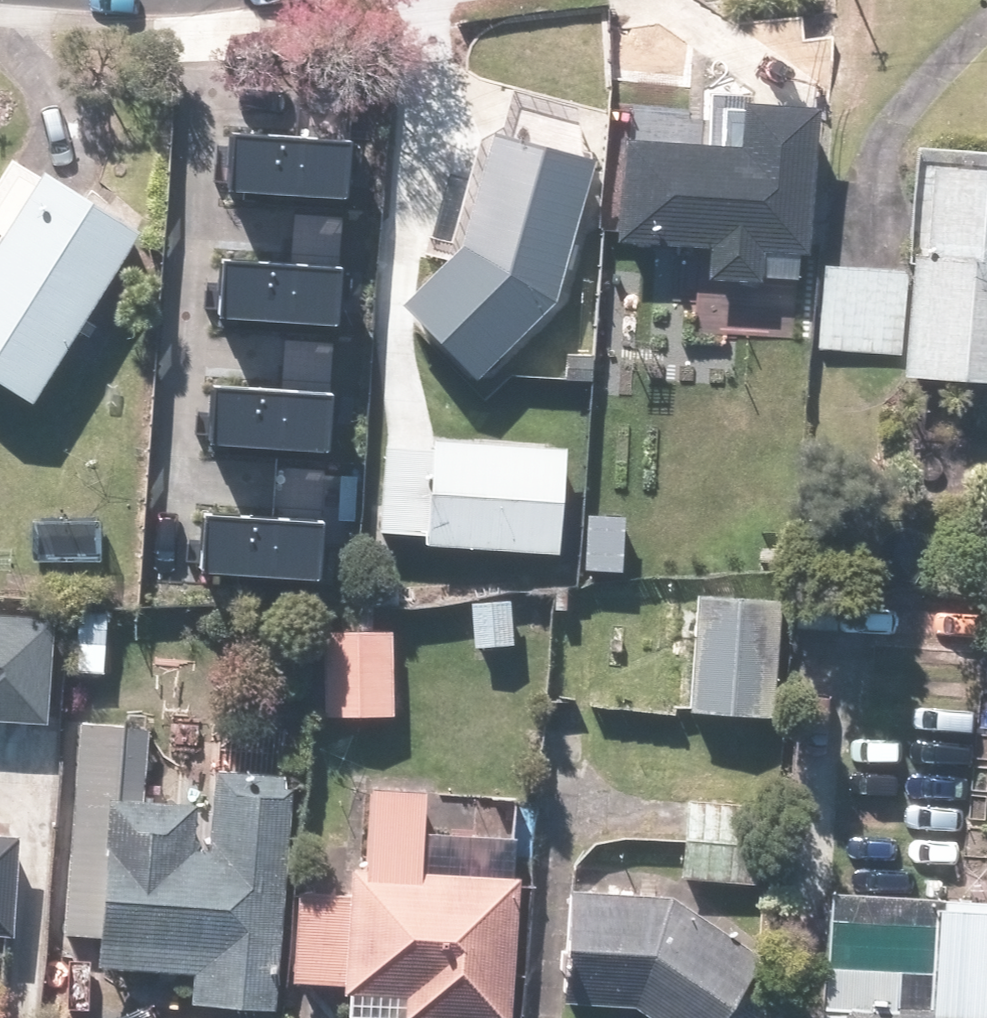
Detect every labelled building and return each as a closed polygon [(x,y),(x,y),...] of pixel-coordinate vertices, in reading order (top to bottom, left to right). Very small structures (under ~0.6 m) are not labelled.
[(755,105),(752,143),(631,136),(625,242),(713,247),(712,277),(765,281),(767,250),(818,253),(822,187),(827,109),(755,105)] [(564,295),(601,161),(501,135),(470,251),(403,304),(482,376),(564,295)] [(234,141),(231,194),(347,201),(350,148),(234,141)] [(39,404),(145,229),(48,170),(44,177),(13,158),(0,180),(0,233),(1,234),(0,236),(0,381),(39,404)] [(923,164),(916,270),(910,361),(909,376),(986,382),(986,168),(923,164)] [(910,361),(916,270),(825,264),(819,355),(910,361)] [(220,266),(217,319),(332,325),(335,272),(220,266)] [(222,389),(219,442),(334,448),(337,395),(222,389)] [(386,434),(380,530),(430,533),(429,544),(568,554),(575,448),(386,434)] [(629,515),(589,514),(587,571),(626,573),(629,515)] [(204,519),(201,572),(316,578),(319,526),(204,519)] [(784,595),(699,591),(694,712),(779,716),(784,595)] [(51,733),(52,710),(58,615),(0,611),(0,730),(51,733)] [(399,716),(401,633),(331,631),(329,715),(399,716)] [(283,1009),(299,776),(222,771),(218,833),(195,832),(197,799),(144,795),(149,729),(85,725),(71,936),(105,939),(103,967),(201,974),(199,1003),(283,1009)] [(519,873),(430,869),(433,797),(370,794),(367,861),(356,860),(355,890),(303,888),(299,983),(345,985),(344,995),(409,998),(408,1017),(512,1017),(519,873)] [(772,812),(682,805),(676,876),(766,883),(772,812)] [(16,932),(21,835),(0,834),(0,932),(16,932)] [(573,889),(569,1006),(639,1008),(655,1017),(727,1017),(767,956),(683,893),(573,889)] [(828,891),(823,1017),(986,1017),(986,898),(828,891)]
